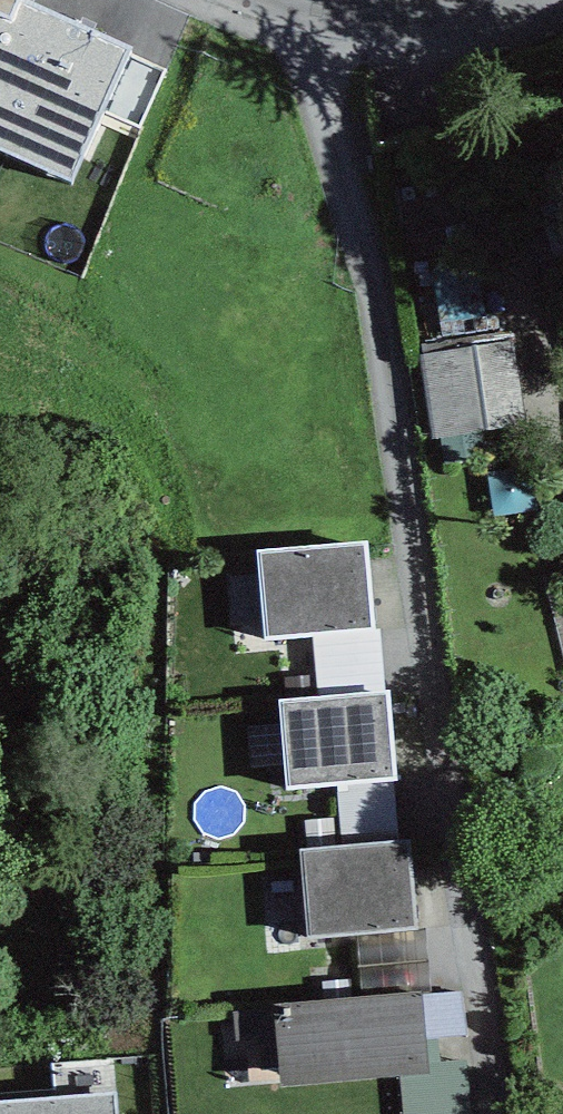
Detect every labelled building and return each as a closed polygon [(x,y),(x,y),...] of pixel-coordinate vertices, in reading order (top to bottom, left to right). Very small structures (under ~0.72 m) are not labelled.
[(47,0),(0,0),(0,150),(78,184),(141,41),(47,0)] [(523,331),(433,335),(437,418),(527,414),(523,331)] [(374,552),(251,560),(257,655),(380,648),(374,552)] [(396,695),(278,704),(285,796),(402,787),(396,695)] [(415,861),(300,869),(305,939),(420,931),(415,861)] [(421,1010),(278,1020),(283,1092),(426,1081),(421,1010)] [(112,1095),(0,1103),(0,1113),(114,1113),(112,1095)]
